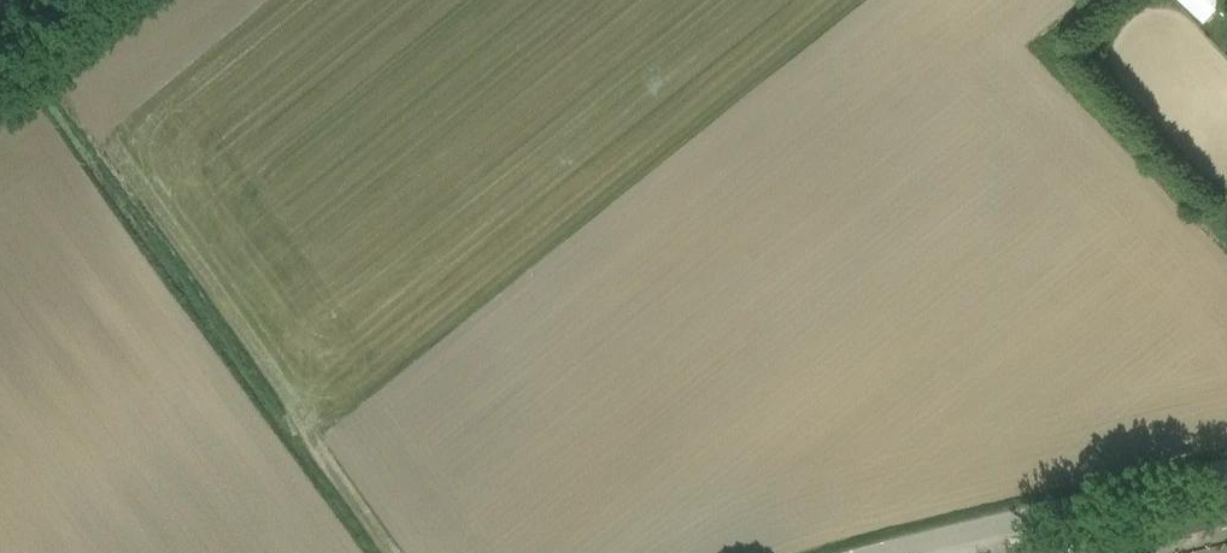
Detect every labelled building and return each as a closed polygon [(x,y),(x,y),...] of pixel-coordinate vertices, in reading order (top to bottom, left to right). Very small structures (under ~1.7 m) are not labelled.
[(1160,548),(1213,534),(1208,513),(1154,528),(1160,548)] [(1147,538),(1134,542),(1137,552),(1151,552),(1147,538)] [(1171,552),(1220,552),(1217,541),(1171,552)]
